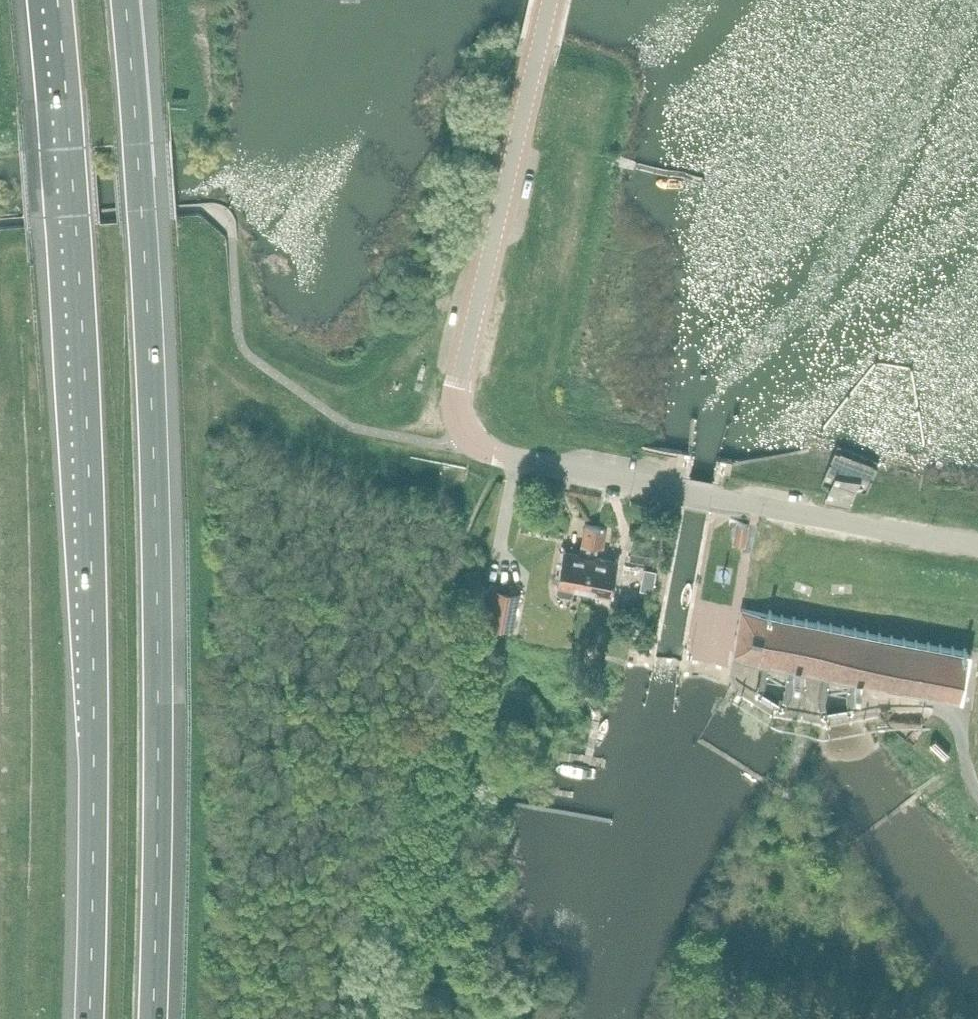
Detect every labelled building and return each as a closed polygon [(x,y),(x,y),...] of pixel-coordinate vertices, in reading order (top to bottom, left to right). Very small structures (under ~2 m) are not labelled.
[(720,518),(720,534),(736,533),(735,517),(720,518)] [(736,538),(745,540),(749,524),(739,522),(736,538)] [(586,588),(598,526),(587,524),(583,543),(588,544),(586,556),(564,552),(558,583),(560,583),(559,589),(561,592),(571,594),(574,592),(575,586),(586,588)] [(598,526),(586,588),(613,594),(619,561),(597,557),(599,546),(604,547),(608,528),(598,526)] [(488,624),(514,628),(521,593),(495,588),(488,624)] [(737,651),(961,694),(969,652),(743,612),(737,651)] [(624,618),(621,633),(634,635),(637,621),(624,618)] [(750,664),(749,682),(759,682),(760,665),(750,664)]
